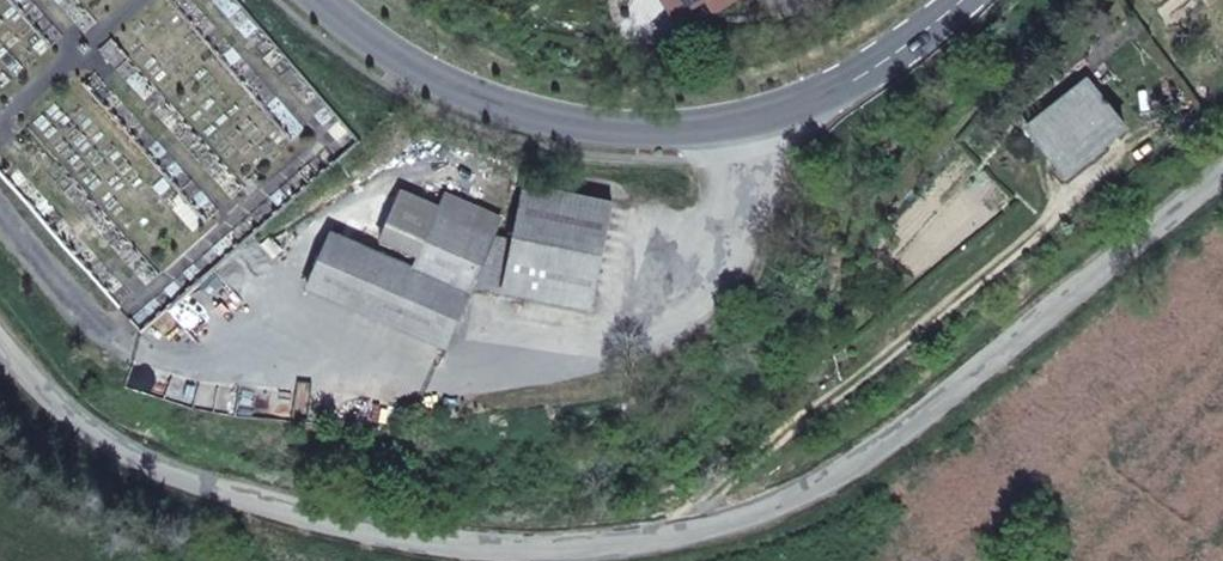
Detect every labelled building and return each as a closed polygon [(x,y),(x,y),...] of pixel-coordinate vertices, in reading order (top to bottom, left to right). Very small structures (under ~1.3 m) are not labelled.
[(676,16),(701,0),(665,0),(676,16)] [(723,0),(709,0),(716,10),(726,4),(723,0)] [(1127,127),(1090,80),(1028,128),(1066,176),(1127,127)] [(591,309),(613,202),(525,184),(514,240),(503,291),(591,309)] [(420,256),(440,208),(402,191),(381,239),(420,256)] [(470,292),(502,219),(446,194),(440,208),(420,256),(414,269),(470,292)] [(446,347),(470,292),(414,269),(332,233),(308,288),(446,347)] [(503,291),(514,240),(500,238),(479,286),(503,291)]
